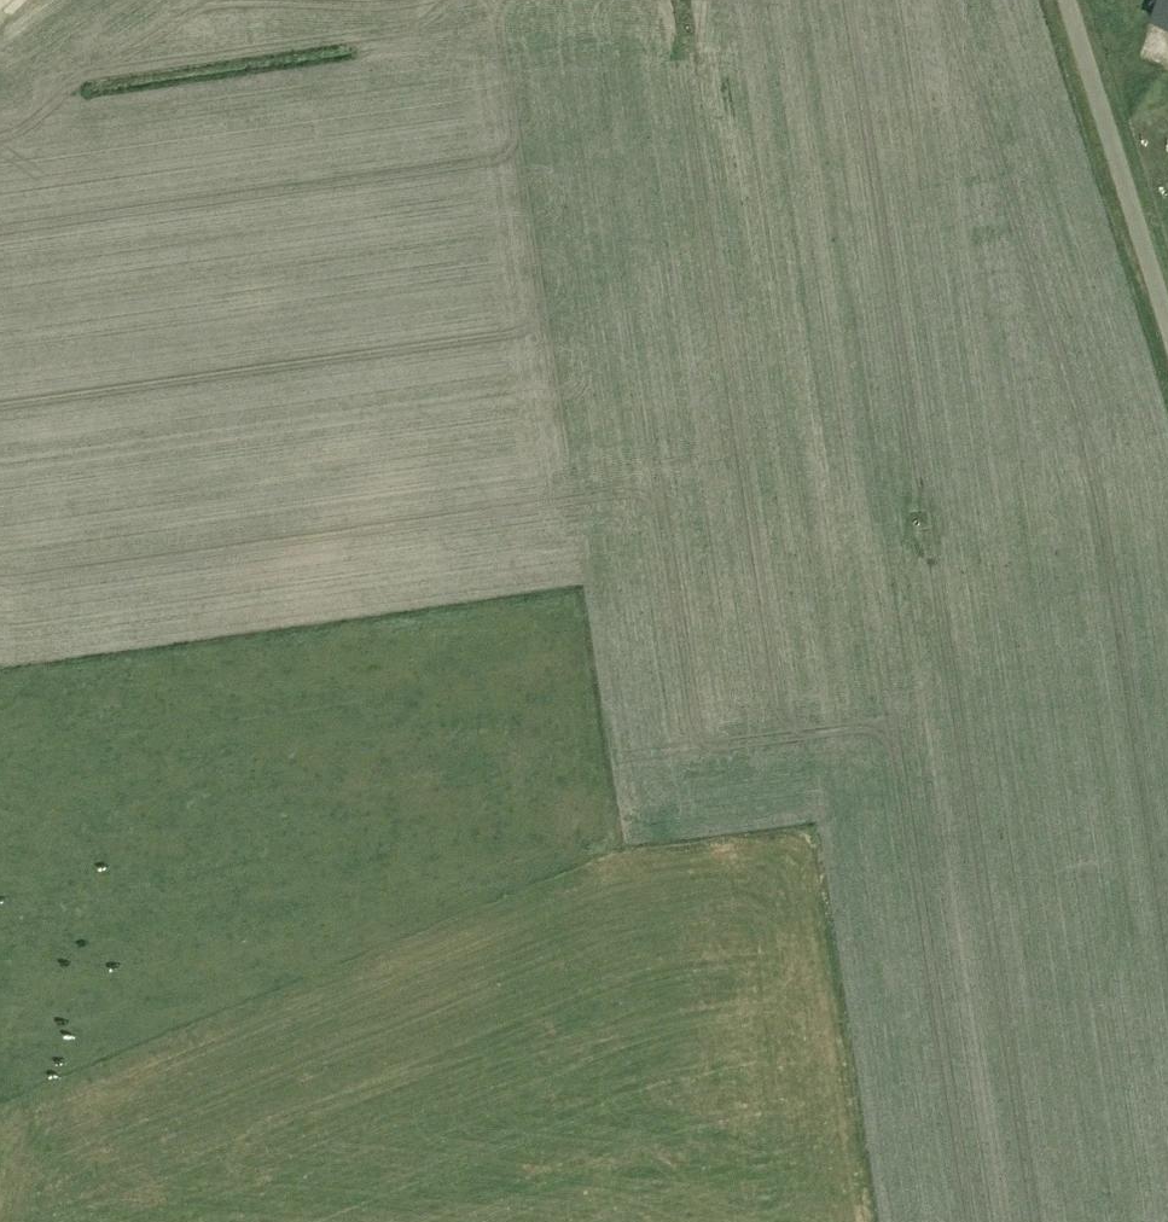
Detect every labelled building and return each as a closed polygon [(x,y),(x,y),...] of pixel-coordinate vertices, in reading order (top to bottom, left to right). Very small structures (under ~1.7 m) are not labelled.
[(1154,22),(1167,26),(1167,0),(1162,0),(1154,22)]
